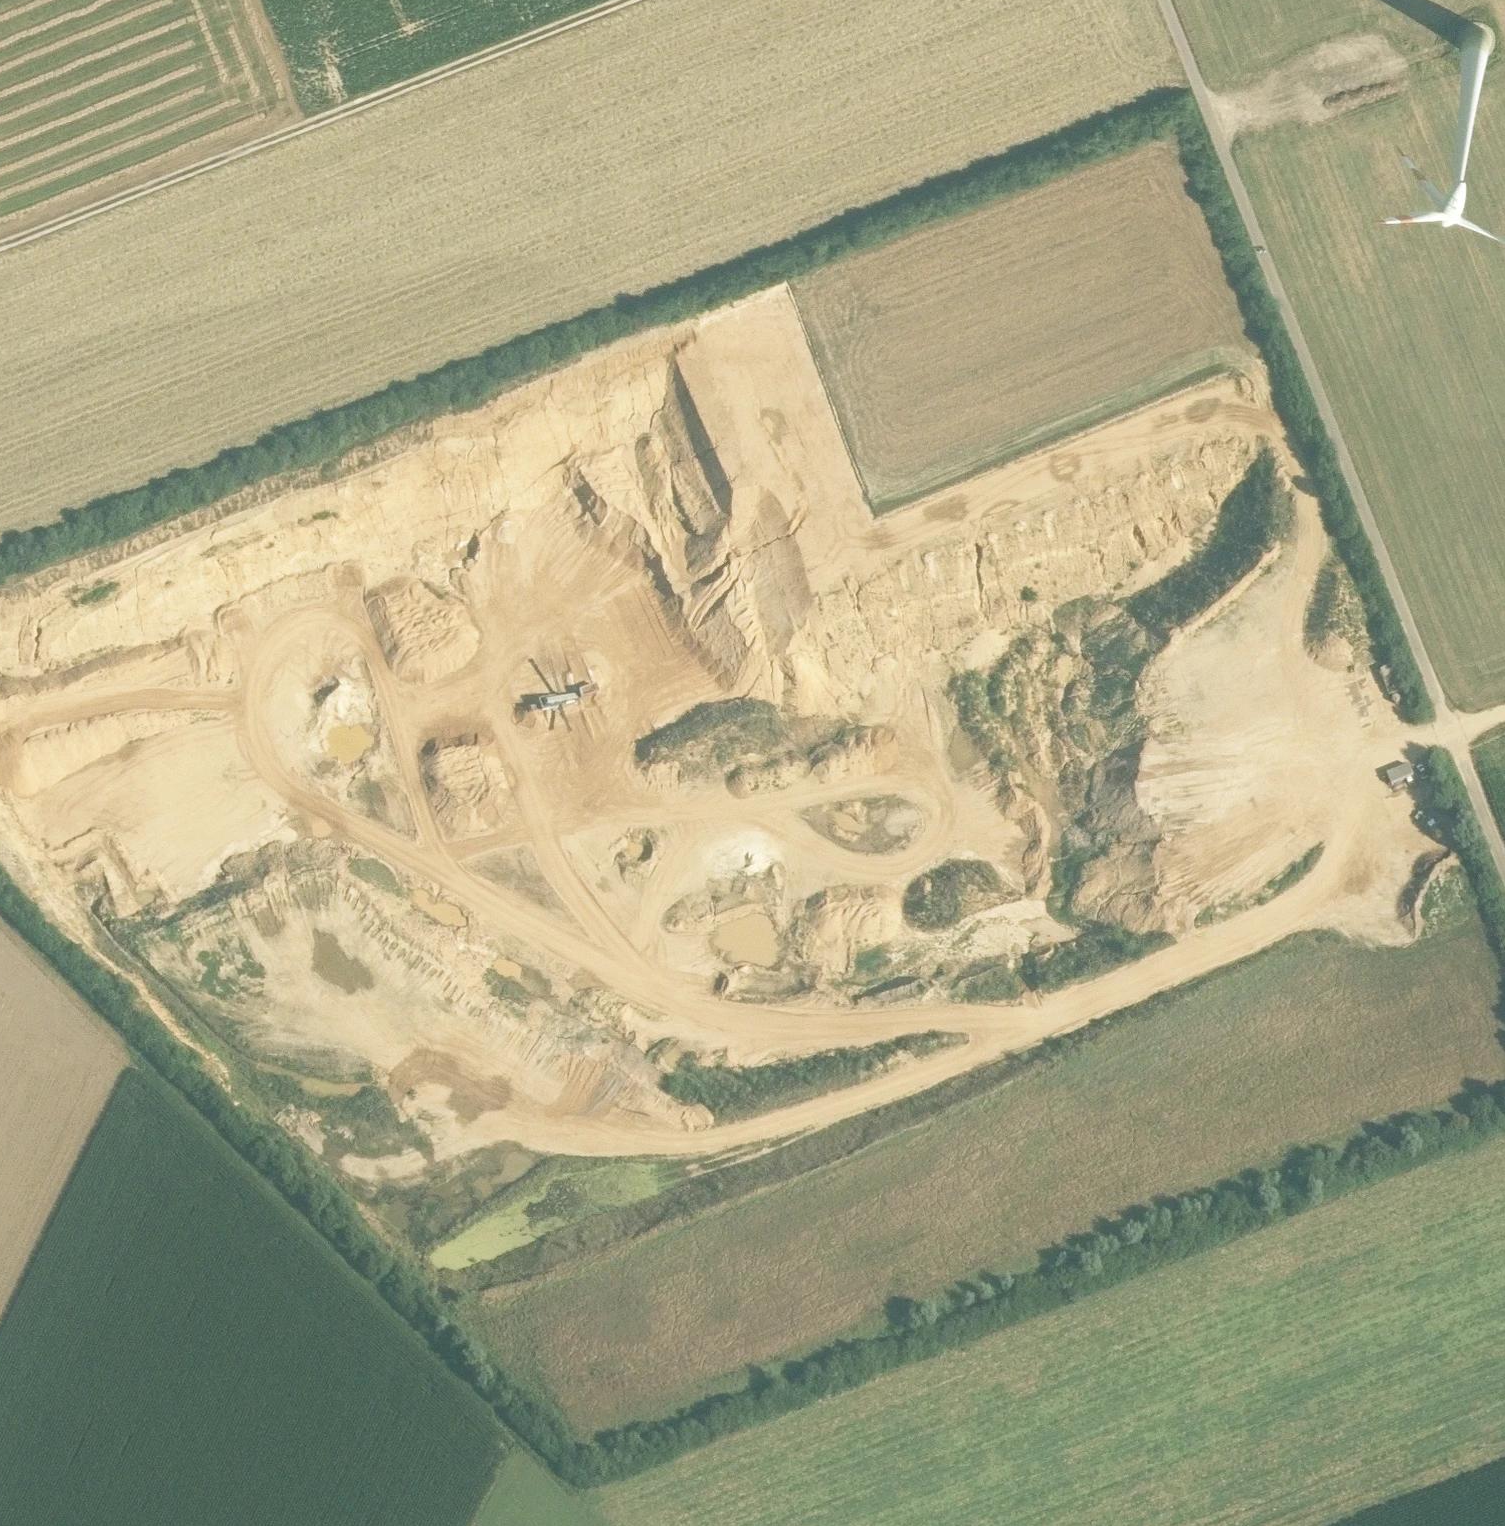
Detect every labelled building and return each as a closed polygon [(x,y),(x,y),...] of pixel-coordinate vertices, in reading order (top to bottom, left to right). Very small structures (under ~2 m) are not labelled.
[(1385,777),(1391,787),(1411,775),(1405,765),(1385,777)]
